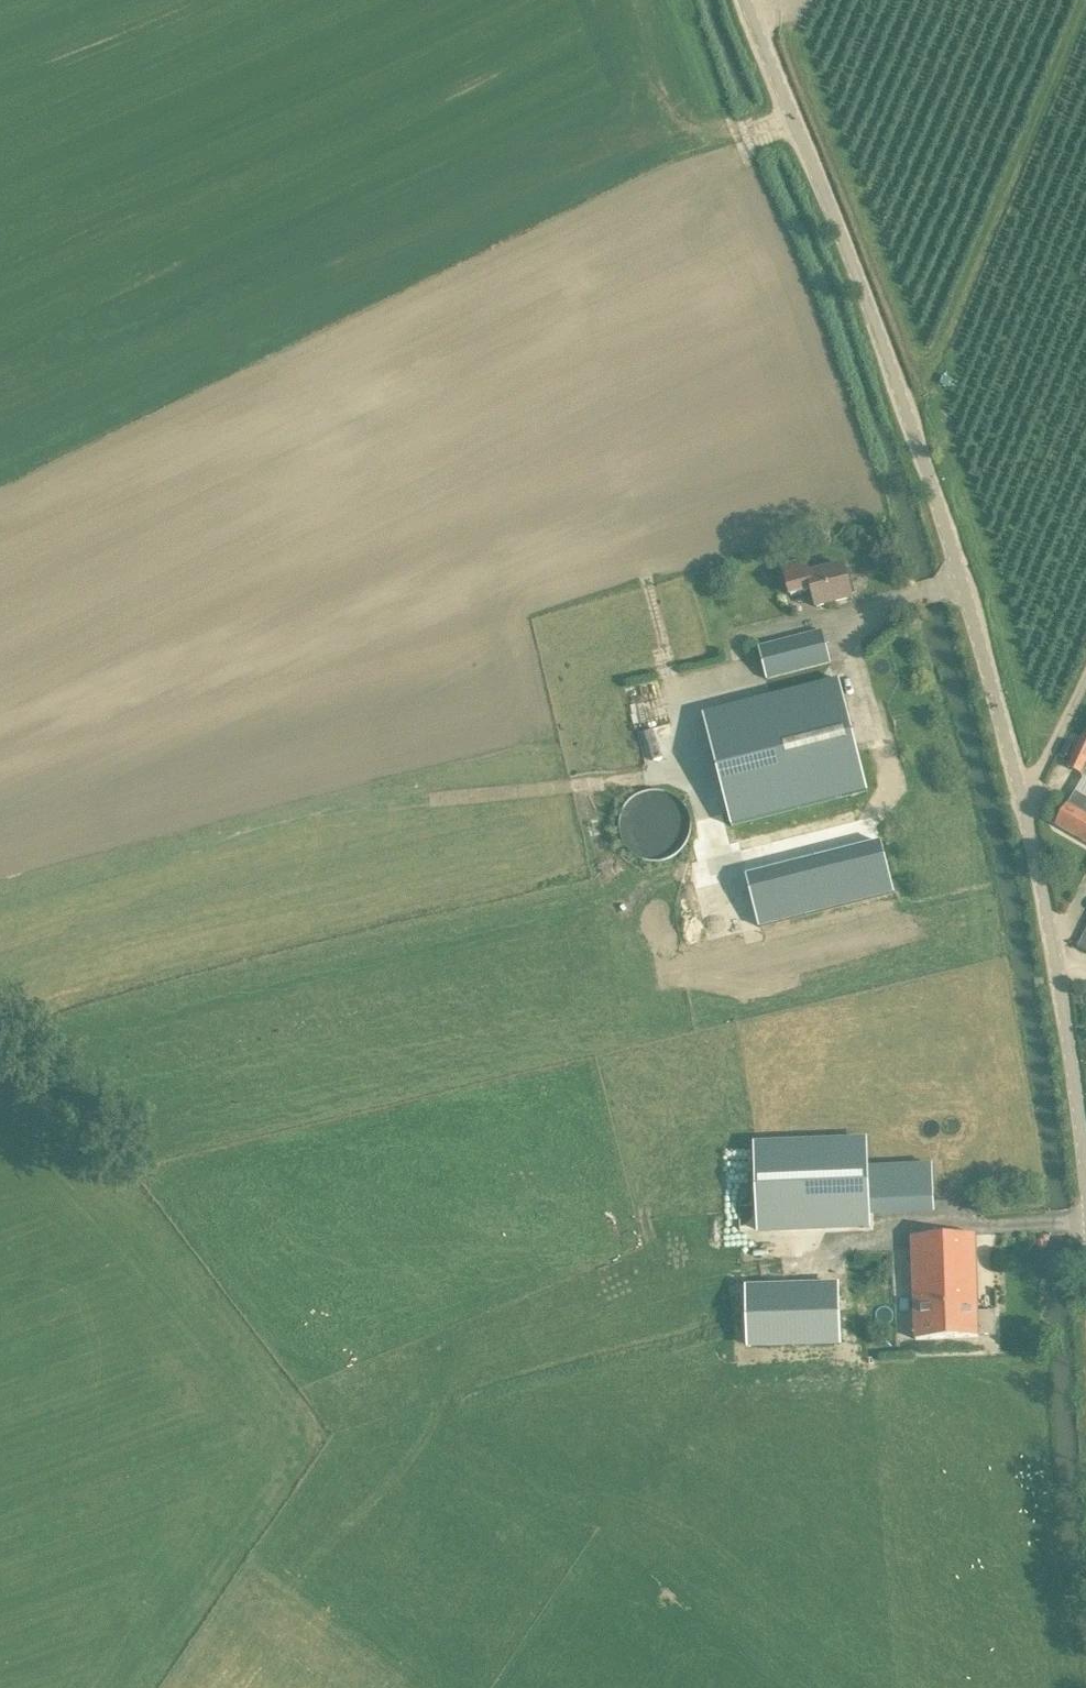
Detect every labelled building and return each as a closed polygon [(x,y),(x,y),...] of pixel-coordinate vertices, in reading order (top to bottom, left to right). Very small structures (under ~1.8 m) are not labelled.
[(849,584),(844,565),(809,574),(805,561),(783,567),(791,596),(810,591),(815,609),(853,599),(851,594),(854,594),(852,584),(849,584)] [(758,649),(766,680),(831,663),(822,631),(758,649)] [(840,682),(839,680),(703,715),(732,826),(868,791),(867,788),(840,682)] [(1069,767),(1081,773),(1085,761),(1085,731),(1084,737),(1083,737),(1069,767)] [(697,829),(697,828),(695,818),(693,812),(690,806),(685,800),(678,795),(672,791),(667,789),(657,788),(651,788),(641,791),(635,795),(628,800),(624,806),(620,812),(618,818),(617,827),(617,834),(619,842),(623,849),(627,854),(632,859),(639,864),(645,866),(654,868),(661,868),(668,866),(677,862),(683,858),(689,851),(693,845),(695,838),(697,829)] [(1085,842),(1085,798),(1076,791),(1056,824),(1085,842)] [(881,843),(747,877),(760,928),(894,894),(881,843)] [(866,1144),(752,1149),(754,1205),(755,1235),(759,1235),(869,1230),(868,1218),(867,1173),(866,1144)] [(975,1235),(912,1238),(915,1339),(978,1337),(978,1336),(996,1335),(995,1312),(977,1312),(975,1235)] [(772,1290),(747,1290),(749,1353),(774,1351),(807,1350),(839,1348),(837,1288),(805,1289),(772,1290)]
